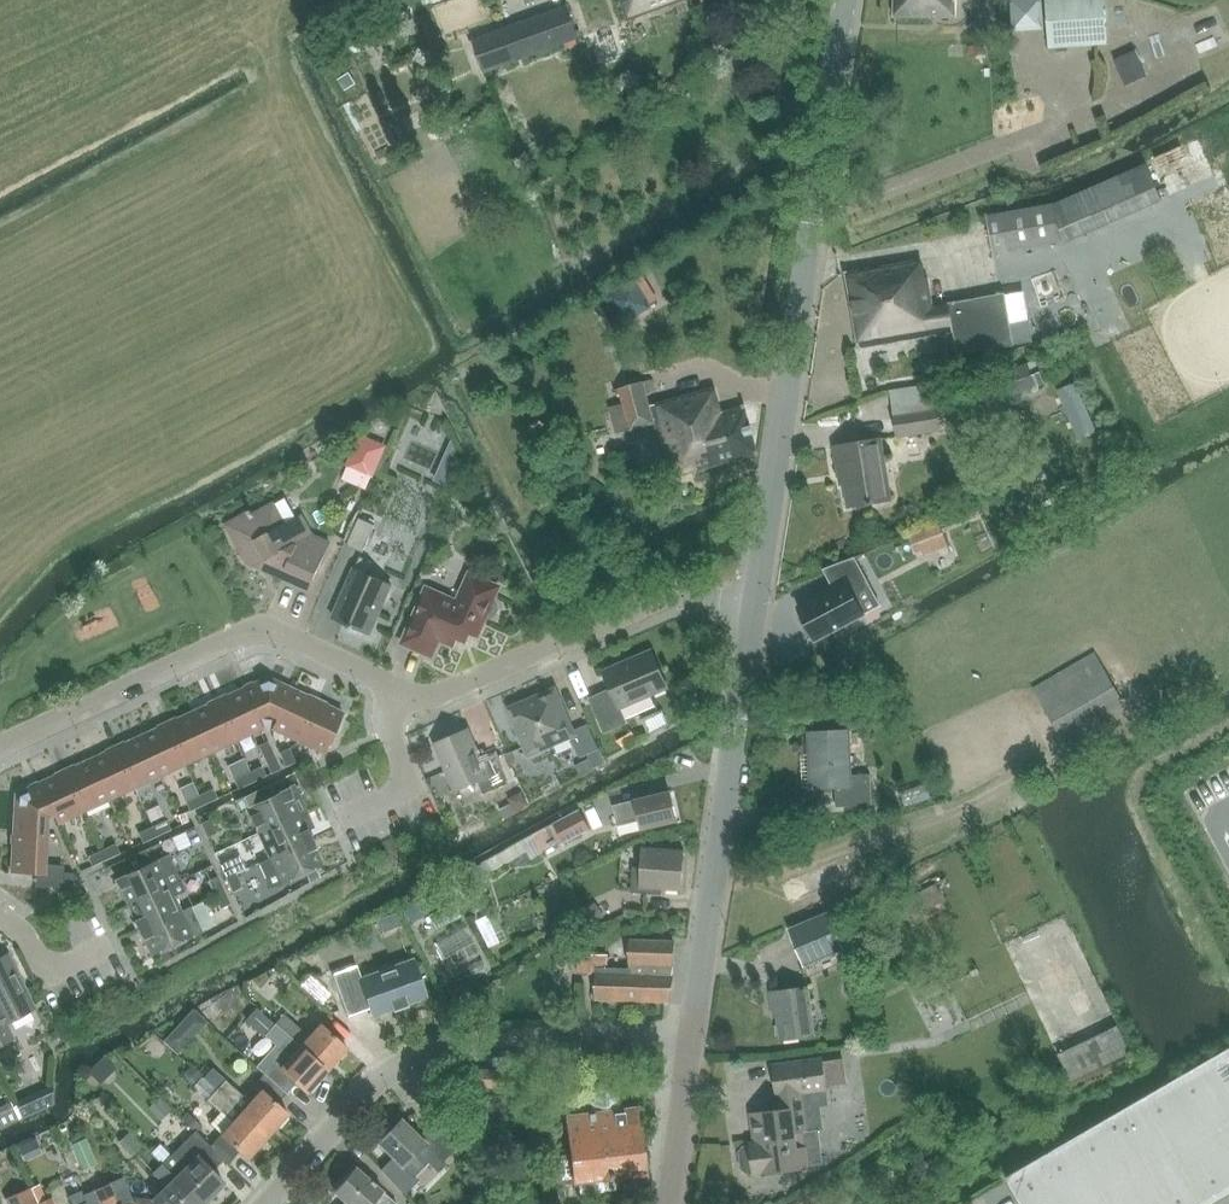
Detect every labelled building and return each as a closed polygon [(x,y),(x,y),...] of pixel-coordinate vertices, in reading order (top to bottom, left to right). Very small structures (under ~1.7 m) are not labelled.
[(685,0),(621,0),(628,19),(685,0)] [(894,15),(957,15),(957,0),(894,0),(894,15)] [(998,25),(1029,24),(1028,0),(998,0),(998,25)] [(1050,47),(1108,43),(1105,0),(1047,0),(1050,47)] [(576,40),(581,38),(569,4),(471,38),(485,72),(560,47),(563,53),(578,48),(576,40)] [(587,51),(617,40),(609,18),(580,28),(587,51)] [(1064,241),(1076,237),(1163,199),(1146,162),(1062,200),(1057,201),(987,214),(993,254),(1064,241)] [(975,353),(1016,345),(1007,292),(934,304),(930,277),(925,279),(922,259),(846,270),(858,350),(955,333),(959,356),(975,353)] [(642,264),(600,288),(614,313),(656,289),(642,264)] [(1084,297),(1072,300),(1079,333),(1091,331),(1084,297)] [(995,375),(1004,400),(1045,384),(1035,359),(995,375)] [(655,391),(652,380),(619,388),(622,403),(629,431),(656,424),(670,477),(759,453),(744,405),(721,411),(713,388),(652,405),(649,392),(655,391)] [(891,390),(894,411),(899,435),(942,427),(934,383),(891,390)] [(388,441),(359,429),(345,465),(346,466),(342,477),(366,486),(370,476),(373,477),(388,441)] [(894,499),(883,437),(836,445),(840,471),(844,470),(850,506),(894,499)] [(234,520),(230,529),(248,561),(309,588),(313,580),(314,580),(330,542),(312,534),(301,515),(282,525),(271,505),(254,514),(252,510),(234,520)] [(347,545),(363,552),(375,524),(359,517),(347,545)] [(923,551),(925,556),(948,547),(940,525),(917,533),(909,536),(915,554),(923,551)] [(881,556),(900,552),(897,537),(878,542),(881,556)] [(370,633),(392,584),(367,573),(372,561),(361,556),(355,568),(333,617),(350,624),(349,626),(353,628),(354,626),(370,633)] [(834,587),(798,606),(817,640),(818,640),(853,621),(865,614),(853,593),(870,584),(864,571),(856,557),(855,556),(824,569),(834,587)] [(496,599),(494,598),(499,586),(470,574),(458,601),(427,588),(404,642),(432,655),(440,638),(454,644),(458,637),(461,638),(469,635),(470,632),(478,635),(486,617),(488,618),(490,618),(491,617),(493,616),(495,616),(496,614),(497,613),(498,611),(499,609),(499,608),(499,606),(498,604),(498,602),(497,601),(496,599)] [(621,707),(669,687),(653,650),(604,671),(611,688),(589,697),(604,733),(628,723),(621,707)] [(1064,740),(1126,705),(1097,650),(1034,687),(1064,740)] [(277,718),(291,688),(267,676),(243,687),(257,718),(267,713),(277,718)] [(262,729),(257,718),(243,687),(217,699),(236,740),(262,729)] [(298,741),(317,700),(291,688),(277,718),(272,729),(298,741)] [(571,732),(570,732),(554,693),(514,710),(525,736),(521,738),(529,755),(546,748),(545,744),(569,733),(571,732)] [(211,752),(236,740),(217,699),(192,711),(211,752)] [(317,700),(298,741),(324,753),(343,712),(317,700)] [(185,764),(211,752),(192,711),(166,723),(185,764)] [(160,776),(185,764),(166,723),(141,735),(160,776)] [(580,757),(599,749),(589,724),(570,732),(571,732),(569,733),(580,757)] [(484,794),(509,783),(497,757),(484,762),(469,729),(435,743),(456,790),(479,780),(484,794)] [(854,775),(852,730),(811,732),(813,787),(837,786),(836,808),(872,806),(872,773),(854,775)] [(134,788),(160,776),(141,735),(115,747),(134,788)] [(280,769),(268,742),(258,746),(271,774),(280,769)] [(109,799),(134,788),(115,747),(90,758),(109,799)] [(295,762),(289,748),(279,753),(285,767),(295,762)] [(84,811),(109,799),(90,758),(65,770),(84,811)] [(250,771),(254,781),(266,776),(261,766),(250,771)] [(58,823),(84,811),(65,770),(39,782),(53,813),(58,823)] [(238,789),(254,781),(250,771),(233,779),(238,789)] [(48,815),(53,813),(39,782),(15,793),(13,832),(47,834),(48,815)] [(247,808),(258,833),(299,814),(287,788),(271,796),(266,786),(228,803),(234,814),(247,808)] [(198,795),(203,805),(217,799),(212,789),(198,795)] [(679,821),(671,790),(634,799),(634,800),(614,805),(621,835),(679,821)] [(189,811),(203,805),(198,795),(185,801),(189,811)] [(554,823),(563,841),(564,844),(591,830),(580,809),(554,823)] [(306,811),(299,814),(258,833),(270,858),(311,839),(307,829),(313,826),(306,811)] [(217,833),(210,819),(200,824),(207,838),(217,833)] [(152,826),(157,836),(170,830),(166,820),(152,826)] [(142,843),(157,836),(152,826),(138,833),(142,843)] [(201,841),(194,827),(184,831),(185,832),(179,834),(184,845),(190,843),(191,846),(201,841)] [(45,874),(47,834),(13,832),(11,872),(45,874)] [(270,858),(262,861),(258,863),(270,889),(304,873),(309,883),(320,877),(315,868),(323,864),(311,839),(270,858)] [(101,850),(106,860),(120,854),(115,844),(101,850)] [(682,887),(686,849),(644,845),(642,866),(635,866),(632,891),(662,894),(664,886),(682,887)] [(92,867),(106,860),(101,850),(87,857),(92,867)] [(128,904),(169,885),(180,880),(168,854),(150,863),(145,850),(122,860),(128,873),(116,879),(128,904)] [(226,878),(236,874),(241,871),(234,857),(219,864),(226,878)] [(63,873),(62,888),(76,881),(73,873),(63,873)] [(236,874),(226,878),(232,892),(242,888),(236,874)] [(214,895),(224,890),(217,876),(207,881),(214,895)] [(140,929),(180,910),(169,885),(128,904),(140,929)] [(224,890),(214,895),(220,909),(230,904),(224,890)] [(180,910),(140,929),(151,955),(202,931),(191,906),(181,911),(180,910)] [(842,943),(834,925),(829,912),(789,929),(805,965),(844,948),(842,943)] [(611,953),(598,953),(581,953),(581,973),(597,973),(597,1000),(670,1003),(673,967),(674,940),(630,938),(628,964),(630,964),(630,967),(611,966),(611,953)] [(35,1008),(8,954),(0,958),(0,1044),(13,1038),(5,1022),(35,1008)] [(381,1011),(386,1009),(426,995),(414,960),(362,979),(339,987),(350,1016),(378,1005),(381,1011)] [(809,984),(769,990),(773,1017),(776,1017),(780,1040),(816,1035),(815,1023),(813,1008),(809,984)] [(277,1024),(328,1070),(348,1049),(320,1023),(310,1035),(286,1014),(277,1024)] [(308,1093),(328,1070),(277,1024),(269,1033),(267,1032),(264,1035),(280,1049),(271,1059),(267,1055),(256,1066),(262,1071),(263,1070),(288,1093),(297,1083),(308,1093)] [(1228,1195),(1228,1049),(1008,1177),(1007,1176),(1006,1177),(1007,1178),(1022,1203),(1021,1203),(1022,1203),(1023,1203),(1038,1195),(1043,1203),(1213,1203),(1228,1195)] [(844,1059),(824,1061),(823,1055),(774,1063),(778,1093),(783,1092),(785,1106),(752,1110),(756,1143),(750,1144),(750,1147),(744,1148),(740,1153),(742,1169),(747,1173),(753,1172),(754,1176),(811,1169),(811,1165),(824,1163),(819,1127),(809,1129),(804,1094),(828,1090),(827,1085),(847,1083),(844,1059)] [(288,1114),(278,1104),(261,1089),(250,1101),(227,1080),(226,1081),(212,1068),(203,1078),(217,1091),(218,1090),(268,1136),(288,1114)] [(278,1104),(288,1093),(263,1070),(262,1071),(253,1081),(261,1089),(278,1104)] [(475,1090),(513,1088),(512,1071),(474,1072),(475,1090)] [(616,1191),(614,1176),(646,1172),(640,1130),(638,1130),(635,1109),(619,1111),(615,1081),(588,1085),(592,1115),(566,1118),(574,1181),(563,1183),(565,1201),(581,1199),(580,1195),(616,1191)] [(38,1089),(5,1099),(9,1111),(42,1101),(38,1089)] [(248,1158),(268,1136),(218,1090),(217,1091),(209,1099),(221,1111),(210,1124),(221,1134),(211,1145),(223,1158),(222,1159),(228,1164),(240,1151),(248,1158)] [(437,1123),(421,1139),(402,1119),(378,1142),(393,1158),(380,1170),(403,1194),(411,1186),(411,1177),(435,1155),(442,1162),(460,1144),(437,1123)] [(211,1145),(198,1132),(196,1130),(170,1156),(163,1163),(202,1203),(224,1180),(212,1168),(222,1159),(223,1158),(211,1145)] [(202,1203),(163,1163),(162,1164),(154,1172),(166,1185),(153,1199),(133,1197),(136,1203),(201,1203),(202,1203)] [(345,1202),(343,1203),(396,1203),(356,1168),(334,1192),(345,1202)] [(88,1203),(101,1203),(93,1185),(82,1190),(88,1203)] [(82,1190),(68,1196),(72,1203),(88,1203),(82,1190)]
